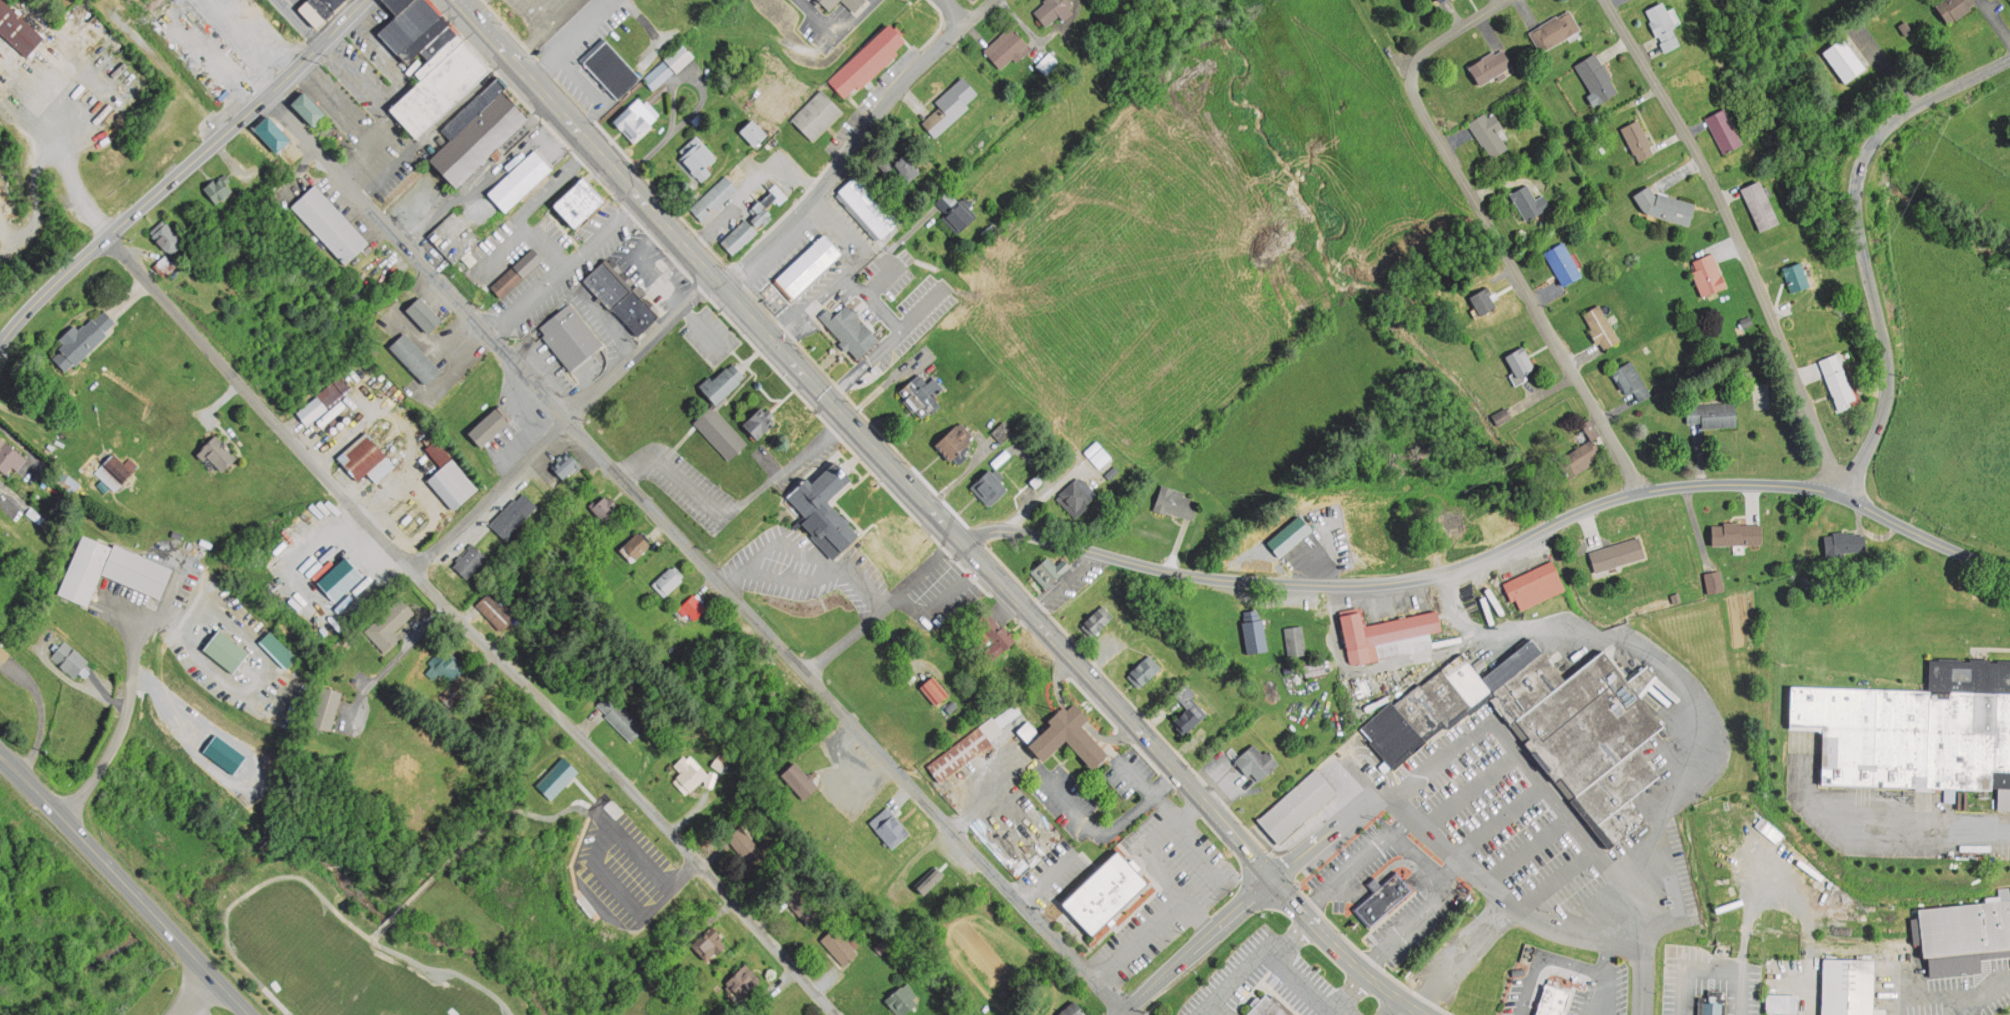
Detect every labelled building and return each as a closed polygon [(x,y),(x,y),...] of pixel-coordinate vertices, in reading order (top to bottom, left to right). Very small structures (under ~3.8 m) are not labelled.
[(13,76),(46,39),(2,0),(0,0),(0,64),(13,76)] [(294,8),(303,0),(341,0),(311,27),(294,8)] [(391,15),(373,32),(394,53),(438,15),(424,0),(409,0),(391,15)] [(391,15),(378,0),(409,0),(391,15)] [(828,13),(841,0),(816,0),(828,13)] [(855,8),(865,0),(847,0),(855,8)] [(1035,9),(1046,23),(1059,14),(1064,20),(1077,10),(1070,0),(1048,0),(1035,9)] [(1940,4),(1951,23),(1992,0),(1947,0),(1940,4)] [(1647,9),(1665,52),(1684,44),(1665,1),(1647,9)] [(1570,9),(1530,30),(1541,51),(1581,30),(1570,9)] [(438,15),(446,24),(418,49),(403,63),(394,53),(438,15)] [(418,49),(427,59),(431,55),(455,33),(446,24),(418,49)] [(889,24),(829,78),(844,96),(905,41),(889,24)] [(1014,24),(984,48),(1001,69),(1031,44),(1014,24)] [(427,59),(412,72),(418,78),(385,108),(411,137),(462,93),(487,70),(455,33),(431,55),(427,59)] [(1846,37),(1869,68),(1848,85),(1824,54),(1846,37)] [(584,62),(620,99),(643,78),(607,40),(584,62)] [(665,56),(676,69),(693,55),(682,42),(665,56)] [(1515,65),(1483,85),(1472,67),(1504,48),(1515,65)] [(1576,64),(1601,103),(1620,91),(1596,52),(1576,64)] [(664,61),(672,70),(652,86),(645,78),(664,61)] [(962,74),(935,99),(941,106),(924,122),(935,134),(980,94),(962,74)] [(497,76),(507,85),(503,89),(500,92),(467,123),(448,138),(439,127),(497,76)] [(289,101),(313,125),(324,114),(301,89),(289,101)] [(819,89),(791,119),(814,140),(842,111),(819,89)] [(500,92),(531,117),(454,189),(438,174),(426,161),(467,123),(500,92)] [(638,97),(657,117),(632,141),(613,120),(638,97)] [(1708,116),(1726,153),(1746,143),(1728,106),(1708,116)] [(1470,120),(1493,158),(1509,148),(1486,110),(1470,120)] [(265,113),(289,138),(275,151),(252,126),(265,113)] [(739,129),(754,145),(766,134),(751,118),(739,129)] [(1623,128),(1641,161),(1656,153),(1639,120),(1623,128)] [(676,155),(699,177),(719,156),(696,134),(676,155)] [(533,149),(551,168),(502,212),(486,192),(533,149)] [(904,154),(920,171),(909,181),(893,164),(904,154)] [(741,158),(688,207),(703,223),(742,187),(754,201),(747,207),(761,223),(770,215),(763,207),(775,196),(741,158)] [(231,189),(215,202),(202,186),(219,173),(231,189)] [(838,190),(880,237),(899,220),(857,173),(838,190)] [(555,205),(577,228),(607,200),(585,177),(555,205)] [(1744,187),(1762,231),(1783,222),(1764,178),(1744,187)] [(1513,192),(1528,220),(1553,206),(1545,192),(1537,196),(1530,183),(1513,192)] [(1691,226),(1647,213),(1634,193),(1650,183),(1657,194),(1697,205),(1691,226)] [(313,185),(367,240),(344,262),(291,206),(313,185)] [(950,188),(977,216),(958,234),(940,216),(946,210),(937,201),(950,188)] [(426,234),(447,261),(474,239),(453,213),(426,234)] [(745,217),(720,239),(732,253),(758,231),(745,217)] [(163,218),(180,240),(167,250),(150,229),(163,218)] [(825,235),(776,281),(793,299),(842,253),(825,235)] [(1546,252),(1565,285),(1583,275),(1565,241),(1546,252)] [(542,258),(499,296),(490,286),(533,248),(542,258)] [(1714,252),(1728,287),(1705,296),(1691,261),(1714,252)] [(154,265),(167,276),(176,266),(163,255),(154,265)] [(604,259),(658,317),(636,338),(582,281),(604,259)] [(1785,267),(1792,293),(1811,287),(1803,262),(1785,267)] [(1486,287),(1497,307),(1482,315),(1471,296),(1486,287)] [(418,295),(442,320),(429,332),(405,307),(418,295)] [(569,301),(603,344),(569,370),(541,334),(543,332),(538,326),(569,301)] [(817,313),(859,358),(881,339),(847,302),(834,314),(826,305),(817,313)] [(1585,311),(1606,349),(1621,340),(1600,303),(1585,311)] [(113,324),(63,372),(48,356),(99,308),(113,324)] [(950,312),(941,321),(948,328),(957,318),(950,312)] [(402,331),(440,369),(425,384),(387,347),(402,331)] [(1507,354),(1518,376),(1536,367),(1525,345),(1507,354)] [(1819,359),(1839,408),(1858,400),(1838,351),(1819,359)] [(1614,369),(1627,393),(1635,389),(1640,399),(1650,394),(1632,360),(1614,369)] [(745,374),(716,402),(701,386),(711,378),(713,380),(733,361),(745,374)] [(898,389),(922,418),(940,404),(933,394),(942,386),(934,376),(927,382),(919,372),(898,389)] [(318,392),(339,374),(349,385),(328,404),(318,392)] [(318,392),(297,410),(307,422),(328,404),(318,392)] [(1738,425),(1705,427),(1704,421),(1691,422),(1690,405),(1736,401),(1738,425)] [(500,403),(466,431),(481,448),(514,419),(500,403)] [(711,403),(747,443),(728,460),(693,420),(711,403)] [(743,422),(757,438),(775,422),(761,406),(743,422)] [(1590,418),(1599,433),(1593,437),(1584,422),(1590,418)] [(937,443),(953,461),(976,440),(961,423),(937,443)] [(367,431),(338,454),(357,477),(367,470),(375,480),(394,464),(367,431)] [(197,448),(220,471),(236,456),(213,432),(197,448)] [(434,438),(480,489),(454,512),(425,480),(440,466),(423,448),(434,438)] [(1602,455),(1572,474),(1562,458),(1591,439),(1602,455)] [(6,476),(0,471),(0,443),(3,440),(23,458),(6,476)] [(1085,453),(1100,470),(1112,459),(1097,442),(1085,453)] [(110,454),(132,472),(122,484),(100,465),(110,454)] [(570,454),(553,471),(562,480),(579,463),(570,454)] [(836,462),(812,484),(806,478),(789,495),(817,525),(809,533),(833,559),(860,534),(828,500),(852,478),(836,462)] [(971,485),(989,504),(1008,487),(990,468),(971,485)] [(1098,494),(1074,517),(1056,497),(1080,475),(1098,494)] [(1195,519),(1156,508),(1163,483),(1186,489),(1184,494),(1193,496),(1192,501),(1199,503),(1195,519)] [(523,492),(491,524),(504,538),(537,506),(523,492)] [(591,504),(604,519),(619,507),(605,492),(591,504)] [(1466,529),(1440,532),(1437,511),(1463,508),(1466,529)] [(1765,543),(1716,545),(1715,524),(1764,521),(1765,543)] [(1867,549),(1829,554),(1826,532),(1864,528),(1867,549)] [(623,544),(636,559),(653,545),(639,529),(623,544)] [(84,533),(57,592),(85,605),(101,570),(112,545),(84,533)] [(1640,534),(1591,550),(1598,572),(1647,557),(1640,534)] [(101,570),(158,596),(171,567),(113,542),(112,545),(101,570)] [(474,543),(453,563),(465,576),(486,556),(474,543)] [(1033,569),(1047,586),(1073,564),(1067,556),(1057,565),(1049,556),(1033,569)] [(1503,582),(1511,601),(1516,599),(1521,609),(1565,588),(1552,560),(1503,582)] [(653,580),(667,595),(684,579),(670,564),(653,580)] [(1725,588),(1710,591),(1706,574),(1721,571),(1725,588)] [(475,602),(502,629),(515,616),(489,589),(475,602)] [(681,605),(695,619),(708,605),(694,592),(681,605)] [(400,596),(362,630),(383,653),(399,639),(392,631),(414,612),(400,596)] [(1441,608),(1446,629),(1432,632),(1435,649),(1351,667),(1340,614),(1363,609),(1366,624),(1441,608)] [(1109,621),(1095,632),(1086,620),(1100,609),(1109,621)] [(1243,612),(1249,654),(1268,651),(1262,609),(1243,612)] [(990,612),(1015,640),(992,661),(983,650),(990,643),(974,626),(990,612)] [(1285,627),(1289,657),(1306,654),(1302,624),(1285,627)] [(202,647),(232,671),(246,652),(216,629),(202,647)] [(288,671),(299,661),(271,633),(260,643),(288,671)] [(1513,723),(1493,697),(1489,692),(1493,689),(1483,676),(1532,636),(1568,679),(1513,723)] [(50,653),(74,675),(87,661),(63,639),(50,653)] [(8,653),(0,646),(0,662),(8,653)] [(442,646),(464,666),(450,681),(428,661),(442,646)] [(1513,723),(1574,798),(1574,800),(1642,746),(1668,725),(1643,693),(1658,675),(1650,666),(1633,680),(1607,648),(1568,679),(1513,723)] [(1489,692),(1493,697),(1477,710),(1471,704),(1442,668),(1463,651),(1483,676),(1493,689),(1489,692)] [(1327,672),(1306,676),(1303,663),(1324,658),(1327,672)] [(1794,723),(1830,724),(1828,783),(2009,788),(2009,660),(1931,658),(1931,688),(1795,685),(1794,723)] [(1156,672),(1142,683),(1132,671),(1146,659),(1156,672)] [(1442,668),(1422,685),(1454,726),(1471,712),(1472,714),(1477,710),(1471,704),(1442,668)] [(922,688),(938,708),(951,697),(934,677),(922,688)] [(1422,685),(1421,682),(1395,704),(1427,742),(1447,725),(1449,727),(1454,726),(1422,685)] [(322,684),(309,723),(330,730),(343,691),(322,684)] [(595,703),(630,741),(644,728),(609,690),(595,703)] [(1427,742),(1394,769),(1361,728),(1393,701),(1395,704),(1427,742)] [(1089,718),(1074,702),(1068,708),(1064,704),(1047,719),(1052,725),(1041,735),(1029,721),(1019,730),(1043,757),(1066,736),(1095,767),(1109,754),(1082,724),(1089,718)] [(995,720),(1002,728),(1021,713),(1014,705),(995,720)] [(1269,713),(1259,716),(1257,708),(1267,705),(1269,713)] [(1202,720),(1185,735),(1174,722),(1191,707),(1202,720)] [(993,747),(980,728),(926,765),(939,784),(993,747)] [(1237,759),(1260,785),(1280,767),(1257,741),(1237,759)] [(1574,798),(1596,826),(1631,799),(1663,774),(1642,746),(1574,798)] [(562,754),(533,787),(548,800),(577,768),(562,754)] [(672,776),(686,791),(704,775),(685,755),(673,766),(678,771),(672,776)] [(782,772),(806,798),(819,786),(795,759),(782,772)] [(1317,768),(1259,820),(1282,845),(1340,793),(1317,768)] [(1596,826),(1612,847),(1647,820),(1631,799),(1596,826)] [(869,821),(892,847),(910,831),(888,805),(869,821)] [(1148,882),(1092,936),(1061,902),(1095,870),(1117,849),(1148,882)] [(938,866),(917,885),(924,893),(945,874),(938,866)] [(1396,872),(1355,907),(1372,927),(1413,892),(1396,872)] [(798,886),(819,912),(806,923),(784,897),(798,886)] [(1926,917),(1915,919),(1918,942),(1931,940),(1933,957),(1980,951),(2009,948),(2009,886),(2000,887),(2001,894),(1986,896),(1987,902),(1925,909),(1926,917)] [(820,938),(842,966),(858,953),(837,925),(820,938)] [(712,926),(694,941),(707,957),(725,941),(712,926)] [(883,936),(874,944),(881,953),(890,944),(883,936)] [(1933,957),(1935,977),(1983,971),(1980,951),(1933,957)] [(1826,1014),(1888,1014),(1888,1009),(1878,1008),(1879,959),(1827,958),(1826,1014)] [(744,963),(724,982),(739,998),(759,979),(744,963)] [(1539,1014),(1562,1014),(1570,989),(1549,982),(1539,1014)] [(886,994),(900,1013),(915,1002),(900,983),(886,994)] [(1269,988),(1298,1014),(1245,1014),(1269,988)] [(1800,1013),(1769,1012),(1770,993),(1801,994),(1800,1013)] [(1701,1014),(1723,1014),(1724,1000),(1701,1000),(1701,1014)] [(1076,1001),(1089,1014),(1062,1014),(1061,1014),(1076,1001)]
